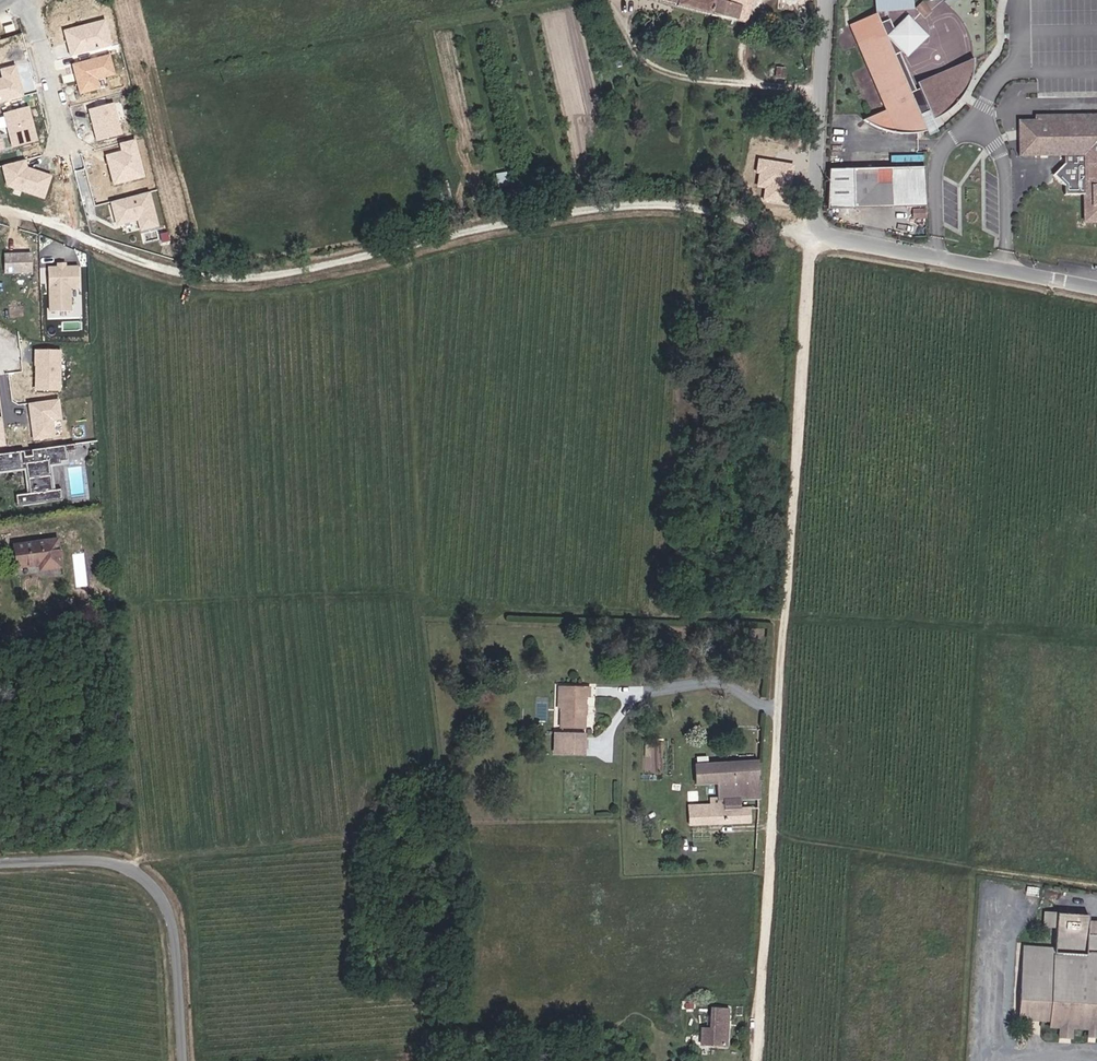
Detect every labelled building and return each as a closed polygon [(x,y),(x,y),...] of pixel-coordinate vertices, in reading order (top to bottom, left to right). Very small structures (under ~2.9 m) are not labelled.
[(747,23),(752,0),(658,0),(747,23)] [(878,13),(915,10),(914,0),(877,0),(878,13)] [(106,11),(65,20),(71,46),(112,36),(106,11)] [(927,130),(877,15),(847,28),(885,111),(864,120),(873,125),(881,130),(893,132),(911,133),(927,130)] [(115,49),(78,57),(85,86),(104,81),(102,72),(119,68),(115,49)] [(976,68),(977,60),(919,84),(934,120),(953,110),(967,94),(974,79),(976,68)] [(0,76),(0,98),(31,91),(24,62),(9,66),(10,73),(0,76)] [(116,100),(93,105),(100,136),(123,131),(116,100)] [(32,103),(10,108),(16,140),(41,136),(32,103)] [(1016,115),(1017,160),(1061,158),(1062,164),(1054,173),(1053,184),(1060,192),(1061,201),(1077,203),(1079,232),(1096,232),(1096,113),(1016,115)] [(126,147),(111,150),(117,180),(148,173),(139,135),(125,139),(126,147)] [(26,154),(5,158),(10,179),(45,192),(54,169),(29,160),(26,154)] [(760,157),(756,171),(770,175),(767,182),(792,189),(798,167),(760,157)] [(928,167),(827,165),(826,205),(927,206),(928,167)] [(151,189),(113,197),(139,216),(142,227),(159,223),(151,189)] [(26,258),(0,259),(0,263),(1,277),(27,275),(26,258)] [(75,291),(75,270),(62,270),(54,271),(45,271),(46,315),(67,314),(66,291),(75,291)] [(55,396),(56,356),(30,356),(30,395),(55,396)] [(53,405),(44,406),(24,409),(29,445),(49,442),(47,425),(56,424),(53,405)] [(43,471),(54,470),(54,467),(61,467),(60,459),(70,457),(69,449),(0,457),(0,475),(19,473),(22,498),(7,500),(8,511),(54,507),(53,496),(45,496),(43,471)] [(60,569),(57,541),(13,547),(16,568),(39,566),(39,571),(60,569)] [(30,646),(51,645),(50,634),(29,636),(30,646)] [(591,687),(560,686),(560,708),(562,709),(562,733),(554,732),(554,754),(588,754),(589,698),(591,699),(591,687)] [(758,759),(696,763),(697,786),(719,785),(720,799),(710,798),(712,804),(690,806),(691,825),(752,823),(751,807),(743,807),(742,802),(762,800),(758,759)] [(1047,912),(1046,929),(1057,948),(1021,946),(1015,1023),(1051,1024),(1050,1030),(1059,1030),(1059,1040),(1074,1041),(1075,1029),(1088,1031),(1088,1039),(1096,1039),(1096,934),(1090,933),(1090,914),(1047,912)] [(732,1009),(713,1008),(711,1027),(703,1027),(702,1044),(730,1046),(732,1009)]
